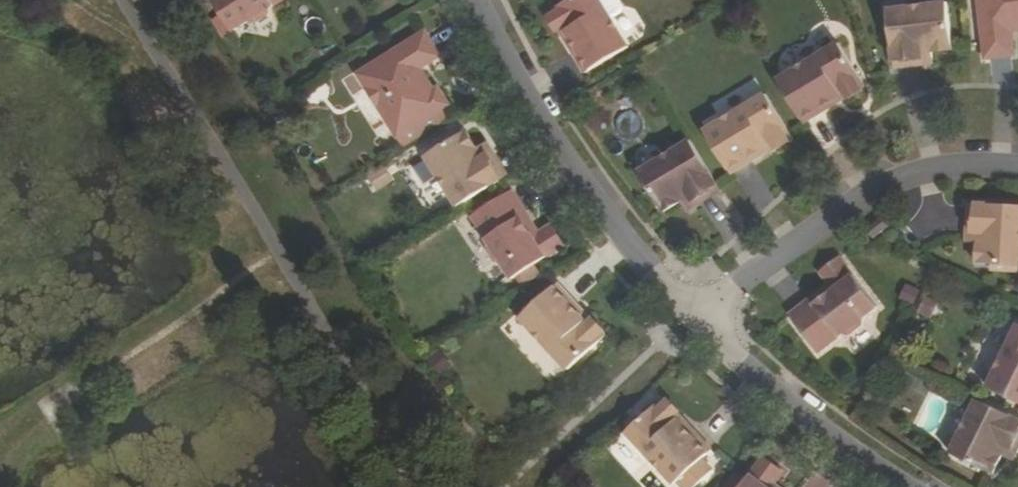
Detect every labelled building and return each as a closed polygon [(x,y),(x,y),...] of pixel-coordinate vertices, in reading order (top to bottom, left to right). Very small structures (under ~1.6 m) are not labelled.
[(241,44),(256,33),(262,34),(275,25),(276,21),(305,2),(304,0),(211,0),(241,44)] [(560,20),(563,24),(561,25),(570,39),(571,38),(574,43),(578,40),(582,47),(578,49),(598,83),(640,57),(623,29),(606,0),(593,0),(560,20)] [(623,29),(635,22),(637,16),(627,0),(606,0),(623,29)] [(1004,54),(1017,52),(1017,0),(996,0),(1004,54)] [(939,62),(947,61),(946,54),(967,50),(956,2),(897,17),(912,74),(940,67),(939,62)] [(578,40),(574,43),(578,49),(582,47),(578,40)] [(448,99),(444,102),(428,80),(448,65),(434,43),(367,85),(407,148),(459,116),(448,99)] [(790,91),(816,137),(860,110),(862,113),(876,104),(874,101),(879,98),(853,56),(790,91)] [(792,162),(806,153),(804,151),(809,148),(781,105),(719,143),(746,185),(790,159),(792,162)] [(435,170),(469,222),(517,192),(495,157),(488,162),(475,145),(435,170)] [(701,224),(733,202),(703,151),(651,186),(678,226),(695,214),(701,224)] [(386,166),(368,178),(376,190),(394,179),(386,166)] [(536,233),(540,230),(523,206),(482,233),(500,259),(501,266),(510,279),(513,280),(525,296),(577,261),(564,241),(550,251),(536,233)] [(996,255),(995,278),(1017,280),(1017,217),(990,215),(986,254),(996,255)] [(841,278),(854,271),(845,253),(832,259),(841,278)] [(808,332),(835,370),(861,351),(867,352),(879,343),(881,337),(896,326),(858,275),(838,289),(849,304),(831,318),(830,316),(808,332)] [(574,388),(614,355),(601,336),(598,338),(569,299),(529,332),(574,388)] [(1009,408),(1017,412),(1017,388),(1009,408)] [(694,431),(696,429),(686,418),(684,420),(679,414),(642,448),(679,486),(707,486),(729,468),(694,431)] [(999,421),(974,475),(999,486),(1017,486),(1017,430),(999,421)] [(772,486),(796,486),(781,475),(772,486)]
